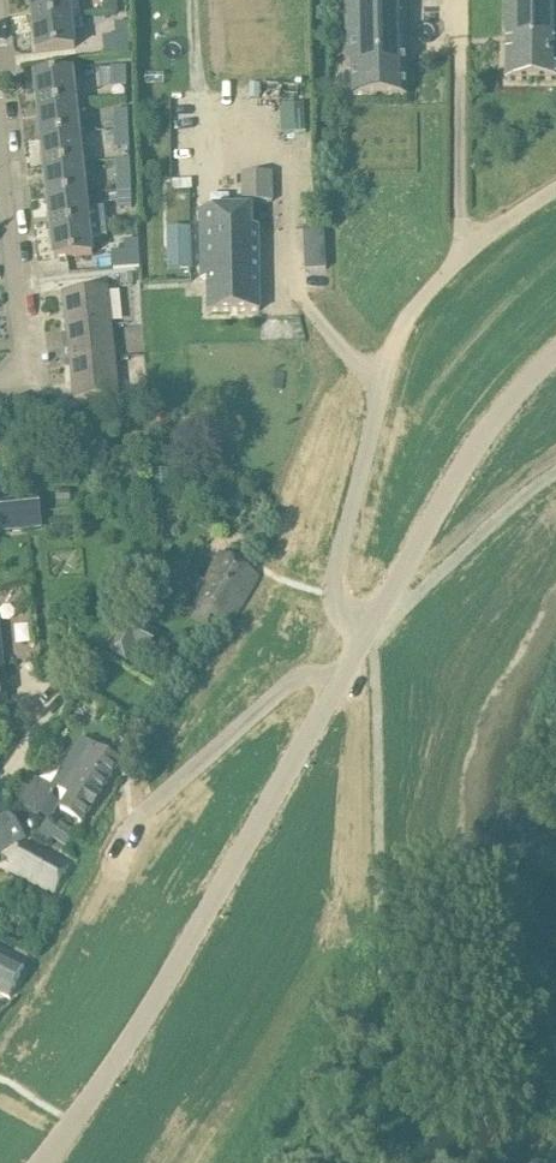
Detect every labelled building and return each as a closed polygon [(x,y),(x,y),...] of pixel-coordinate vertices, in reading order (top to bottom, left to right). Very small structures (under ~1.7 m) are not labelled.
[(33,23),(72,18),(70,0),(30,0),(33,23)] [(104,15),(119,14),(118,0),(104,0),(104,15)] [(406,7),(400,8),(400,0),(347,0),(347,58),(353,58),(353,97),(407,96),(406,7)] [(507,81),(555,81),(555,0),(507,0),(507,81)] [(72,18),(33,23),(36,54),(75,49),(72,18)] [(105,58),(132,54),(129,22),(114,23),(116,35),(102,37),(105,58)] [(126,68),(112,68),(112,88),(127,88),(126,68)] [(34,77),(38,108),(77,104),(73,73),(34,77)] [(77,104),(38,108),(41,138),(80,134),(77,104)] [(304,105),(281,105),(281,131),(304,131),(304,105)] [(113,111),(114,131),(129,130),(128,111),(113,111)] [(129,130),(114,131),(115,149),(130,149),(129,130)] [(80,134),(41,138),(44,169),(83,165),(80,134)] [(116,161),(117,192),(132,191),(130,160),(116,161)] [(83,165),(44,169),(47,199),(86,195),(83,165)] [(241,174),(242,204),(273,203),(272,173),(241,174)] [(132,191),(117,192),(118,209),(132,209),(132,191)] [(86,195),(47,199),(51,229),(106,224),(104,208),(88,210),(86,195)] [(260,312),(258,229),(253,230),(252,209),(199,210),(201,280),(207,280),(208,313),(260,312)] [(106,224),(51,229),(54,261),(93,256),(91,239),(107,237),(106,224)] [(165,229),(166,272),(191,271),(190,228),(165,229)] [(303,231),(304,270),(326,270),(325,230),(303,231)] [(125,253),(113,253),(114,269),(116,269),(139,268),(140,268),(139,241),(124,241),(125,252),(125,253)] [(63,294),(67,329),(111,324),(108,289),(63,294)] [(111,324),(67,329),(70,365),(115,360),(111,324)] [(115,360),(70,365),(74,400),(119,395),(115,360)] [(0,508),(0,533),(41,528),(39,504),(0,508)] [(256,576),(215,556),(202,585),(194,581),(195,577),(178,570),(167,592),(185,600),(187,595),(196,599),(188,617),(208,627),(214,613),(233,622),(256,576)] [(64,772),(54,787),(80,804),(83,799),(93,806),(99,796),(100,797),(121,763),(87,742),(67,774),(64,772)] [(38,784),(23,809),(38,819),(53,794),(38,784)] [(14,865),(10,871),(54,895),(69,866),(25,843),(23,846),(16,844),(26,837),(10,814),(0,821),(0,857),(14,865)] [(24,967),(0,956),(0,994),(9,998),(24,967)]
